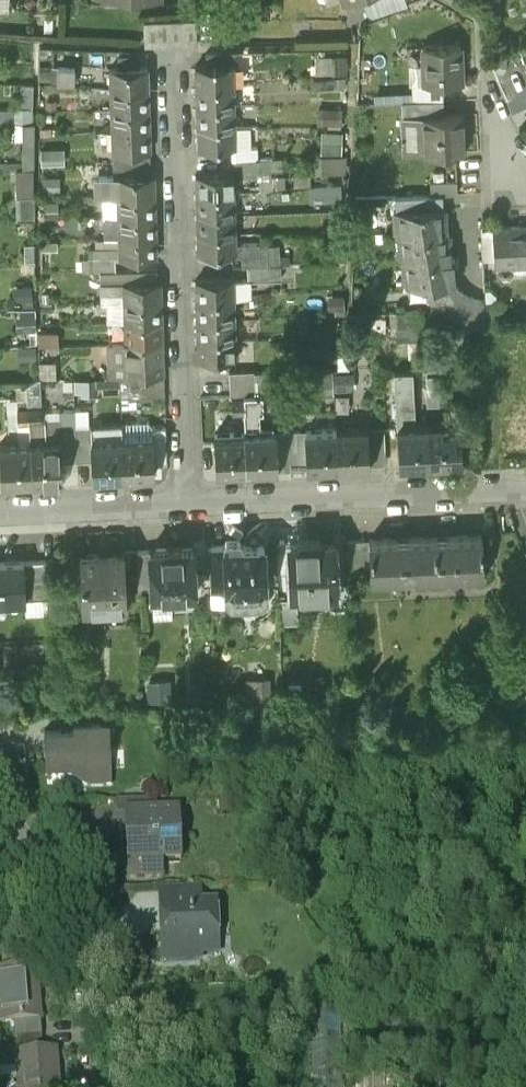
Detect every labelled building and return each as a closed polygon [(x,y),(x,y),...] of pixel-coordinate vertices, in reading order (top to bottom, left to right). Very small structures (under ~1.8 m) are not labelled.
[(25,11),(25,0),(0,0),(0,10),(25,11)] [(143,21),(144,45),(197,43),(196,20),(143,21)] [(459,47),(423,49),(424,84),(442,84),(460,83),(459,47)] [(316,72),(349,73),(349,54),(317,53),(316,72)] [(195,65),(196,87),(232,86),(231,64),(195,65)] [(75,66),(59,66),(58,83),(75,84),(75,66)] [(110,68),(111,89),(148,89),(147,67),(110,68)] [(442,84),(424,84),(421,84),(421,99),(442,98),(442,84)] [(196,87),(196,106),(233,106),(232,86),(196,87)] [(148,89),(111,89),(111,109),(148,109),(148,89)] [(443,98),(442,98),(421,99),(401,100),(401,115),(444,114),(443,98)] [(197,127),(233,126),(233,106),(196,106),(197,127)] [(148,109),(111,109),(112,130),(148,129),(148,109)] [(343,122),(343,112),(323,111),(323,121),(343,122)] [(462,113),(444,114),(401,115),(403,153),(463,150),(462,113)] [(198,148),(234,147),(233,126),(197,127),(198,148)] [(148,129),(112,130),(112,150),(149,149),(148,129)] [(347,175),(348,130),(324,129),(323,175),(347,175)] [(18,167),(18,215),(35,215),(36,168),(18,167)] [(195,172),(196,194),(233,192),(232,171),(195,172)] [(154,173),(117,174),(117,196),(154,195),(154,173)] [(429,180),(430,193),(441,192),(456,192),(456,179),(429,180)] [(196,194),(197,214),(233,213),(233,192),(196,194)] [(442,205),(441,192),(430,193),(393,195),(394,207),(397,207),(440,205),(442,205)] [(155,215),(154,195),(117,196),(118,216),(155,215)] [(441,218),(440,205),(397,207),(398,233),(401,233),(444,231),(447,231),(446,218),(441,218)] [(197,234),(234,233),(233,213),(197,214),(197,234)] [(155,215),(118,216),(118,236),(155,235),(155,215)] [(104,216),(79,217),(79,227),(104,226),(104,216)] [(512,274),(511,265),(525,264),(525,225),(493,227),(495,266),(497,266),(498,274),(505,281),(512,274)] [(444,231),(401,233),(402,259),(405,259),(449,256),(452,256),(451,244),(445,244),(444,231)] [(197,234),(198,255),(235,254),(234,233),(197,234)] [(155,235),(118,236),(119,257),(156,256),(155,235)] [(103,237),(90,237),(91,249),(104,248),(103,237)] [(450,270),(449,256),(405,259),(407,287),(455,285),(455,270),(450,270)] [(251,276),(251,298),(263,297),(263,291),(269,291),(268,275),(251,276)] [(195,279),(196,300),(233,299),(232,278),(195,279)] [(160,280),(123,281),(123,302),(161,301),(160,280)] [(196,300),(197,321),(234,319),(233,299),(196,300)] [(161,301),(123,302),(124,322),(161,321),(161,301)] [(420,311),(395,312),(396,330),(421,328),(420,311)] [(197,340),(234,339),(234,319),(197,321),(197,340)] [(161,321),(124,322),(125,342),(162,342),(161,321)] [(54,346),(54,332),(38,333),(38,346),(54,346)] [(197,340),(198,361),(235,360),(234,339),(197,340)] [(162,342),(125,342),(125,364),(162,362),(162,342)] [(348,370),(348,355),(337,355),(337,370),(348,370)] [(163,375),(162,362),(125,364),(126,376),(127,376),(163,375)] [(412,370),(393,371),(395,428),(398,428),(399,467),(429,466),(427,425),(415,426),(412,370)] [(255,373),(230,374),(231,395),(256,394),(255,373)] [(163,375),(127,376),(127,401),(164,400),(163,375)] [(29,423),(28,409),(27,385),(15,386),(17,423),(29,423)] [(426,391),(426,404),(437,404),(437,390),(426,391)] [(344,395),(321,396),(321,410),(345,409),(344,395)] [(255,398),(231,398),(231,412),(243,412),(255,412),(255,411),(255,398)] [(62,464),(61,444),(45,444),(44,420),(42,420),(41,408),(28,409),(29,423),(30,446),(32,484),(63,483),(62,464)] [(255,412),(243,412),(244,435),(246,474),(277,473),(276,433),(260,434),(260,411),(255,411),(255,412)] [(458,464),(459,416),(448,417),(448,424),(427,425),(429,466),(458,464)] [(152,427),(146,422),(121,424),(122,425),(123,480),(154,479),(153,462),(152,427)] [(93,481),(123,480),(122,425),(91,426),(92,463),(93,481)] [(92,463),(91,426),(75,427),(75,435),(77,463),(92,463)] [(165,427),(152,427),(153,462),(166,462),(165,427)] [(365,430),(336,431),(337,469),(367,468),(365,430)] [(305,433),(305,434),(307,471),(337,469),(336,431),(305,433)] [(307,471),(305,434),(287,436),(290,472),(307,471)] [(62,464),(77,463),(75,435),(61,436),(61,444),(62,464)] [(246,474),(244,435),(214,436),(216,475),(246,474)] [(464,444),(465,464),(476,463),(475,444),(464,444)] [(30,446),(0,447),(0,448),(2,486),(32,484),(30,446)] [(370,545),(371,585),(374,585),(374,580),(386,580),(387,585),(423,583),(422,578),(437,577),(437,582),(468,581),(468,576),(482,575),(482,580),(485,580),(483,540),(370,545)] [(263,611),(267,608),(264,550),(243,551),(240,544),(227,545),(225,552),(227,593),(227,609),(231,613),(263,611)] [(333,547),(289,549),(291,579),(292,599),(312,598),(312,593),(335,592),(333,547)] [(291,579),(289,549),(276,550),(278,580),(291,579)] [(227,593),(225,552),(209,553),(211,594),(227,593)] [(152,596),(169,595),(169,599),(195,598),(193,555),(151,556),(152,596)] [(82,605),(105,604),(105,611),(126,610),(123,556),(80,558),(82,605)] [(24,568),(25,596),(52,595),(51,566),(24,568)] [(24,568),(0,568),(0,609),(25,607),(25,596),(24,568)] [(52,595),(25,596),(25,607),(53,606),(52,595)] [(176,620),(176,605),(156,605),(156,620),(176,620)] [(110,724),(72,726),(72,731),(45,732),(46,771),(85,770),(86,782),(112,781),(110,724)] [(150,811),(150,799),(116,801),(117,830),(126,829),(131,829),(131,826),(145,825),(144,812),(150,811)] [(135,867),(153,866),(153,860),(180,859),(179,824),(173,824),(173,810),(150,811),(144,812),(145,825),(131,826),(131,829),(132,852),(135,852),(135,867)] [(132,852),(131,829),(126,829),(127,876),(154,875),(153,866),(135,867),(135,852),(132,852)] [(158,904),(163,904),(190,903),(190,905),(198,905),(198,889),(158,890),(158,904)] [(190,903),(163,904),(164,929),(160,929),(160,949),(198,948),(198,943),(215,943),(214,904),(198,905),(190,905),(190,903)] [(1,1020),(12,1019),(39,1017),(34,965),(0,968),(0,1011),(1,1020)] [(307,1086),(339,1086),(339,1081),(338,1064),(337,1015),(337,1012),(305,1013),(307,1086)] [(39,1017),(12,1019),(13,1034),(40,1031),(39,1017)] [(40,1031),(13,1034),(15,1049),(42,1047),(40,1031)] [(42,1047),(15,1049),(18,1086),(59,1086),(55,1046),(42,1047)] [(339,1086),(523,1086),(522,1076),(339,1081),(339,1086)]
